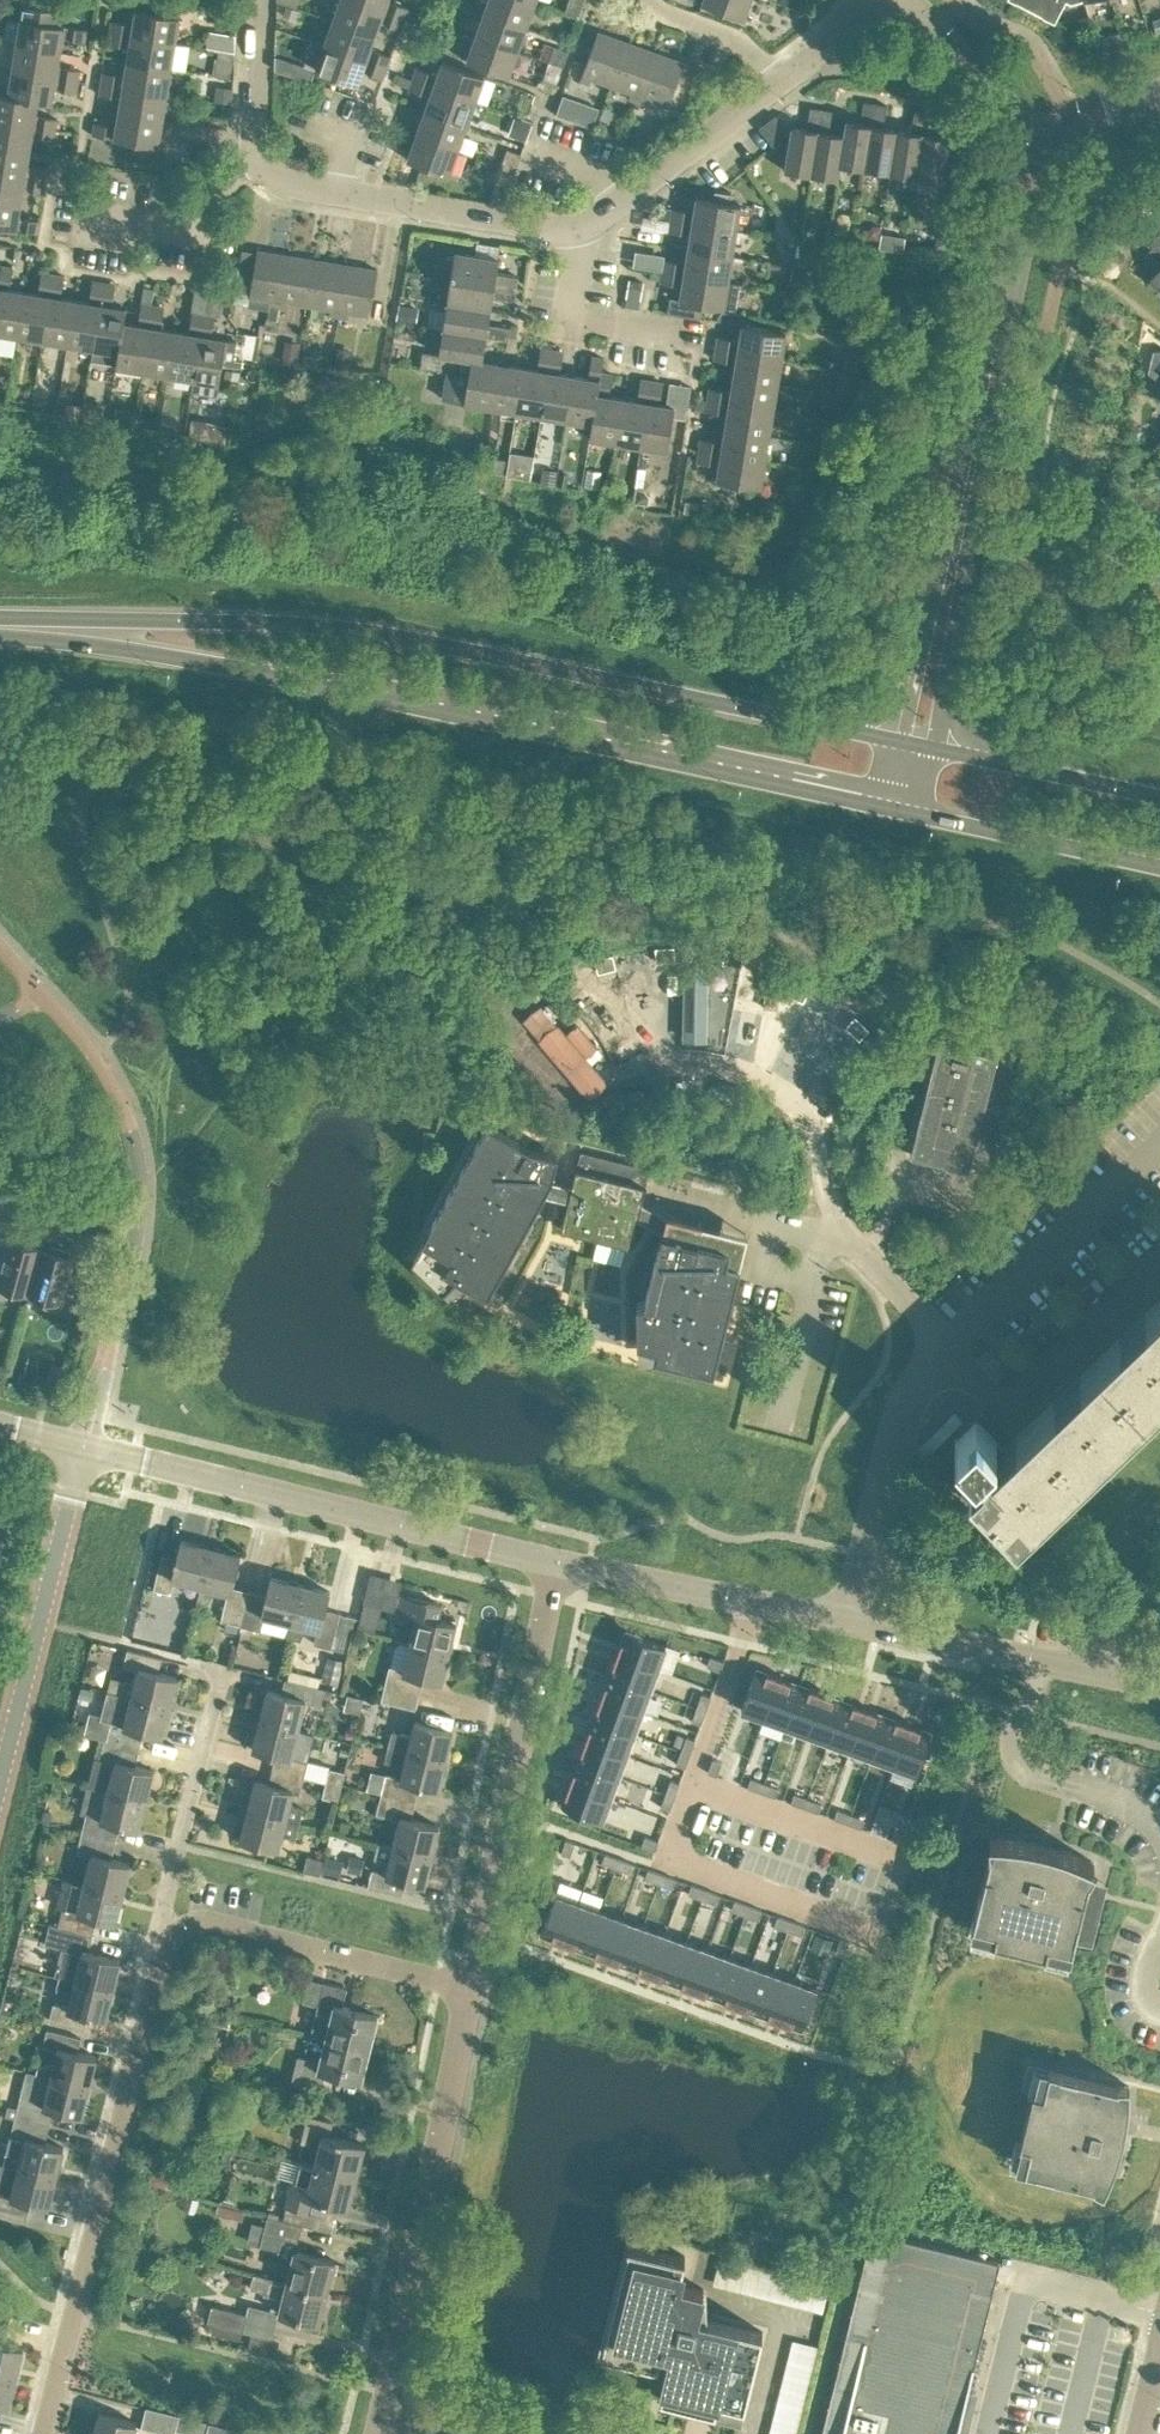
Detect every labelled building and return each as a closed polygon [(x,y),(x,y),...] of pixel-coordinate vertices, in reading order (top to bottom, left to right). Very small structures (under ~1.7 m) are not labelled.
[(109,31),(175,41),(179,16),(159,12),(161,0),(137,0),(136,9),(135,8),(133,23),(111,20),(109,31)] [(332,20),(374,35),(379,21),(400,29),(404,18),(352,0),(339,0),(332,20)] [(404,18),(408,7),(389,0),(352,0),(404,18)] [(484,11),(525,26),(534,1),(530,0),(488,0),(484,11)] [(701,2),(743,18),(749,0),(702,0),(701,2)] [(1054,22),(1065,0),(1070,3),(1080,0),(1011,0),(1054,22)] [(20,18),(16,43),(60,51),(62,37),(84,41),(86,29),(59,24),(62,10),(21,3),(18,17),(20,18)] [(296,19),(300,9),(288,5),(284,15),(296,19)] [(484,11),(475,35),(517,50),(525,26),(484,11)] [(332,20),(324,44),(386,67),(390,55),(369,48),(374,35),(332,20)] [(591,77),(610,84),(626,41),(597,30),(595,34),(587,31),(579,52),(588,55),(579,80),(589,83),(591,77)] [(129,46),(127,59),(171,67),(175,41),(109,31),(107,42),(129,46)] [(517,50),(475,35),(466,60),(508,75),(517,50)] [(628,97),(637,100),(654,51),(626,41),(610,84),(630,91),(628,97)] [(16,43),(12,68),(77,79),(79,69),(57,65),(60,51),(16,43)] [(386,67),(324,44),(315,69),(356,84),(361,70),(382,77),(386,67)] [(554,45),(548,61),(562,66),(568,50),(554,45)] [(219,49),(217,58),(232,60),(234,51),(219,49)] [(654,51),(637,100),(645,103),(647,98),(681,110),(692,78),(679,74),(683,61),(654,51)] [(103,70),(101,81),(166,92),(171,67),(127,59),(124,74),(103,70)] [(416,67),(412,77),(475,100),(484,75),(442,60),(437,74),(416,67)] [(562,66),(548,61),(542,78),(556,83),(562,66)] [(309,81),(313,69),(299,64),(294,76),(309,81)] [(12,68),(8,94),(8,95),(37,100),(51,103),(54,88),(75,92),(77,79),(12,68)] [(409,87),(412,79),(399,74),(396,83),(409,87)] [(429,96),(424,109),(466,124),(475,100),(412,77),(409,88),(429,96)] [(121,97),(118,110),(162,117),(166,92),(101,81),(99,93),(121,97)] [(230,103),(232,92),(219,90),(217,101),(230,103)] [(55,129),(57,117),(35,114),(37,100),(8,95),(8,94),(0,93),(0,120),(55,129)] [(563,95),(556,114),(574,120),(581,101),(563,95)] [(839,164),(864,168),(875,102),(863,100),(860,122),(845,120),(843,134),(838,163),(839,164)] [(864,168),(890,172),(897,128),(883,126),(886,104),(875,102),(864,168)] [(784,169),(811,174),(822,108),(810,106),(806,128),(792,125),(784,169)] [(610,122),(614,111),(603,107),(599,118),(610,122)] [(837,178),(839,164),(838,163),(843,134),(829,132),(833,110),(822,108),(811,174),(837,178)] [(424,109),(416,134),(457,149),(466,124),(424,109)] [(890,172),(915,176),(926,111),(914,109),(911,130),(897,128),(890,172)] [(162,117),(118,110),(116,125),(94,122),(92,134),(127,139),(124,157),(161,163),(164,144),(158,143),(162,117)] [(926,111),(915,176),(941,180),(948,137),(933,134),(937,112),(926,111)] [(528,132),(532,121),(525,118),(521,129),(528,132)] [(29,151),(31,137),(53,140),(55,129),(0,120),(0,146),(29,151)] [(457,149),(416,134),(407,159),(448,173),(457,149)] [(46,180),(48,169),(26,165),(29,151),(0,146),(0,172),(46,180)] [(197,164),(209,166),(212,148),(199,146),(197,164)] [(507,148),(501,164),(514,169),(520,153),(507,148)] [(514,169),(501,164),(495,181),(509,185),(514,169)] [(20,202),(23,188),(44,191),(46,180),(0,172),(0,198),(20,202)] [(1159,288),(1159,214),(1136,195),(1127,207),(1158,230),(1148,243),(1151,245),(1144,254),(1145,266),(1154,273),(1149,280),(1159,288)] [(672,207),(670,218),(736,229),(740,204),(696,196),(694,211),(672,207)] [(38,232),(40,220),(18,216),(20,202),(0,198),(0,225),(38,232)] [(662,206),(660,216),(670,218),(672,207),(662,206)] [(799,227),(805,216),(794,209),(787,220),(799,227)] [(690,234),(688,248),(731,255),(736,229),(670,218),(668,230),(690,234)] [(879,239),(881,226),(873,225),(867,230),(866,237),(879,239)] [(880,241),(879,247),(903,251),(904,244),(905,236),(881,232),(880,241)] [(949,249),(951,234),(936,232),(934,247),(949,249)] [(455,250),(451,276),(516,287),(518,276),(496,272),(500,245),(477,242),(475,254),(455,250)] [(819,243),(814,243),(811,246),(811,250),(816,253),(821,249),(819,243)] [(663,258),(662,269),(727,280),(731,255),(688,248),(685,262),(663,258)] [(269,304),(278,305),(287,254),(256,249),(249,294),(270,298),(269,304)] [(289,301),(309,304),(317,259),(287,254),(278,305),(288,307),(289,301)] [(329,314),(338,315),(346,263),(317,259),(309,304),(330,308),(329,314)] [(346,263),(338,315),(347,317),(348,311),(369,314),(377,268),(346,263)] [(16,334),(23,290),(9,288),(13,266),(0,264),(0,332),(16,334)] [(226,279),(230,280),(235,280),(237,270),(232,269),(227,269),(226,279)] [(727,280),(662,269),(660,281),(681,285),(679,299),(670,298),(667,313),(700,318),(702,303),(735,309),(739,283),(727,281),(727,280)] [(16,334),(41,338),(52,273),(41,271),(37,293),(23,290),(16,334)] [(41,338),(67,342),(74,299),(60,296),(64,275),(52,273),(41,338)] [(451,276),(446,302),(490,309),(492,295),(514,299),(516,287),(451,276)] [(67,342),(92,347),(103,281),(92,279),(88,301),(74,299),(67,342)] [(625,306),(638,308),(643,281),(629,279),(625,306)] [(118,351),(123,321),(124,321),(126,307),(111,305),(115,283),(103,281),(92,347),(94,347),(92,359),(116,363),(118,351)] [(152,303),(155,288),(143,286),(141,302),(152,303)] [(115,365),(142,369),(152,303),(141,302),(137,323),(124,321),(123,321),(118,351),(116,363),(115,365)] [(446,302),(442,327),(486,335),(508,339),(509,327),(488,323),(490,309),(446,302)] [(142,369),(167,374),(174,330),(160,327),(164,305),(152,303),(142,369)] [(399,304),(396,318),(413,321),(416,307),(399,304)] [(167,374),(193,378),(203,312),(192,310),(188,332),(174,330),(167,374)] [(203,312),(193,378),(219,382),(222,362),(234,364),(238,340),(211,336),(215,314),(203,312)] [(509,327),(508,336),(516,337),(518,325),(517,325),(510,323),(509,327)] [(717,336),(715,347),(781,358),(785,332),(741,324),(739,339),(717,336)] [(442,327),(438,353),(482,360),(482,359),(486,335),(442,327)] [(373,328),(371,339),(379,341),(381,329),(373,328)] [(244,332),(241,356),(256,359),(260,335),(244,332)] [(541,340),(540,347),(551,348),(552,342),(541,340)] [(296,363),(299,346),(285,344),(282,361),(296,363)] [(516,410),(541,414),(551,348),(540,347),(536,368),(522,366),(515,410),(516,410)] [(735,362),(733,376),(777,383),(781,358),(715,347),(714,358),(735,362)] [(541,414),(566,418),(573,374),(559,372),(563,350),(551,348),(541,414)] [(1152,349),(1147,370),(1157,379),(1151,387),(1159,394),(1159,348),(1152,349)] [(420,366),(435,368),(438,353),(423,351),(420,366)] [(861,370),(864,354),(846,351),(843,367),(861,370)] [(463,402),(490,406),(497,362),(482,359),(482,360),(438,353),(435,368),(447,370),(442,397),(464,401),(463,402)] [(317,367),(318,357),(303,355),(302,364),(317,367)] [(566,418),(591,422),(601,371),(602,366),(603,357),(591,355),(587,377),(573,374),(566,418)] [(839,368),(840,361),(824,359),(823,366),(839,368)] [(515,418),(516,410),(515,410),(522,366),(497,362),(490,406),(501,408),(500,415),(515,418)] [(853,386),(855,372),(841,370),(839,384),(853,386)] [(589,437),(615,441),(622,397),(608,395),(611,373),(601,371),(591,422),(589,437)] [(709,387),(707,398),(772,409),(777,383),(733,376),(731,390),(709,387)] [(615,441),(640,445),(651,379),(640,378),(636,399),(622,397),(615,441)] [(651,379),(640,445),(666,449),(674,405),(659,403),(662,381),(651,379)] [(838,411),(841,395),(824,392),(821,408),(838,411)] [(727,413),(725,427),(768,434),(772,409),(707,398),(705,409),(727,413)] [(82,416),(83,404),(67,401),(65,413),(82,416)] [(828,432),(831,419),(817,416),(815,429),(828,432)] [(700,438),(699,449),(764,460),(768,434),(725,427),(722,441),(700,438)] [(1152,449),(1159,455),(1159,454),(1159,439),(1152,449)] [(814,459),(820,447),(812,443),(806,455),(814,459)] [(764,460),(699,449),(697,460),(719,464),(716,479),(760,486),(764,460)] [(492,469),(506,471),(508,460),(495,457),(492,469)] [(506,475),(530,479),(532,465),(509,461),(507,472),(506,475)] [(555,484),(557,470),(542,468),(540,481),(555,484)] [(587,468),(584,486),(598,488),(601,471),(587,468)] [(560,472),(557,484),(567,486),(569,473),(560,472)] [(634,502),(648,504),(649,496),(643,489),(636,488),(634,502)] [(684,512),(699,515),(701,502),(686,500),(684,512)] [(674,946),(655,947),(656,960),(674,959),(674,946)] [(725,949),(722,962),(740,966),(743,952),(725,949)] [(612,954),(594,959),(598,972),(616,967),(612,954)] [(574,978),(563,984),(569,997),(589,987),(582,974),(574,978)] [(652,1044),(687,1034),(676,996),(659,1001),(652,978),(634,984),(652,1044)] [(801,979),(795,992),(812,1001),(817,988),(801,979)] [(791,998),(777,1039),(795,1045),(809,1004),(791,998)] [(589,1095),(609,1078),(589,1055),(599,1046),(580,1023),(569,1032),(544,1003),(524,1020),(589,1095)] [(750,1058),(768,1060),(773,1012),(756,1010),(750,1058)] [(860,1016),(852,1026),(866,1039),(875,1028),(860,1016)] [(696,1048),(712,1048),(712,1018),(697,1018),(696,1048)] [(910,1153),(968,1167),(996,1052),(939,1038),(910,1153)] [(650,1167),(580,1150),(572,1183),(552,1178),(558,1154),(528,1146),(519,1141),(487,1123),(422,1241),(423,1241),(411,1262),(442,1292),(456,1277),(488,1295),(544,1192),(568,1199),(561,1227),(631,1245),(638,1216),(663,1229),(645,1299),(636,1302),(637,1340),(658,1345),(655,1355),(714,1369),(740,1263),(747,1233),(667,1212),(667,1213),(641,1200),(650,1167)] [(546,1230),(541,1278),(567,1281),(572,1232),(546,1230)] [(28,1291),(40,1248),(8,1239),(4,1254),(0,1253),(0,1294),(7,1296),(9,1285),(28,1291)] [(40,1248),(28,1291),(48,1296),(45,1306),(72,1314),(83,1276),(68,1272),(73,1256),(63,1254),(65,1248),(51,1245),(50,1250),(40,1248)] [(1159,1389),(1159,1297),(1003,1446),(975,1417),(960,1432),(954,1438),(958,1442),(938,1461),(959,1482),(968,1477),(1005,1516),(1016,1527),(1159,1389)] [(60,1396),(63,1387),(44,1381),(42,1391),(60,1396)] [(174,1577),(201,1584),(210,1546),(180,1538),(176,1557),(162,1553),(153,1587),(170,1591),(174,1577)] [(220,1619),(240,1624),(249,1590),(232,1585),(240,1553),(210,1546),(201,1584),(197,1599),(206,1601),(216,1588),(227,1591),(220,1619)] [(263,1614),(290,1621),(300,1583),(270,1575),(265,1594),(249,1590),(240,1624),(260,1628),(263,1614)] [(290,1621),(286,1635),(300,1639),(306,1625),(317,1628),(314,1642),(347,1650),(355,1616),(325,1609),(330,1590),(300,1583),(290,1621)] [(417,1615),(410,1642),(448,1651),(456,1621),(437,1617),(441,1603),(397,1592),(392,1609),(417,1615)] [(626,1631),(618,1653),(656,1667),(665,1645),(626,1631)] [(389,1665),(384,1685),(418,1693),(422,1676),(441,1681),(448,1651),(410,1642),(403,1668),(389,1665)] [(111,1676),(107,1690),(169,1705),(176,1675),(157,1671),(161,1657),(127,1648),(123,1665),(137,1669),(134,1681),(111,1676)] [(618,1653),(610,1675),(649,1689),(656,1667),(618,1653)] [(323,1679),(339,1682),(344,1659),(328,1656),(323,1679)] [(710,1656),(707,1665),(720,1670),(724,1661),(710,1656)] [(756,1670),(742,1709),(764,1717),(778,1678),(756,1670)] [(313,1674),(310,1684),(318,1686),(321,1676),(313,1674)] [(610,1675),(602,1696),(641,1711),(649,1689),(610,1675)] [(267,1688),(259,1718),(298,1727),(304,1700),(320,1704),(324,1687),(318,1686),(310,1684),(284,1677),(281,1691),(267,1688)] [(778,1678),(764,1717),(785,1724),(799,1686),(778,1678)] [(81,1685),(79,1693),(92,1696),(94,1688),(81,1685)] [(418,1693),(384,1685),(381,1699),(415,1707),(418,1693)] [(799,1686),(785,1724),(807,1732),(821,1694),(799,1686)] [(109,1719),(104,1739),(138,1747),(142,1730),(161,1735),(169,1705),(107,1690),(101,1717),(109,1719)] [(344,1707),(359,1711),(363,1697),(347,1693),(344,1707)] [(702,1693),(697,1707),(706,1710),(711,1696),(702,1693)] [(821,1694),(807,1732),(828,1740),(842,1701),(821,1694)] [(602,1696),(594,1718),(633,1732),(641,1711),(602,1696)] [(842,1701),(828,1740),(850,1748),(864,1709),(842,1701)] [(697,1707),(692,1720),(701,1724),(706,1710),(697,1707)] [(864,1709),(850,1748),(871,1756),(886,1717),(864,1709)] [(886,1717),(871,1756),(893,1764),(907,1725),(886,1717)] [(275,1753),(271,1768),(303,1776),(308,1758),(291,1754),(298,1727),(259,1718),(252,1748),(275,1753)] [(594,1718),(586,1740),(625,1754),(633,1732),(594,1718)] [(391,1730),(388,1744),(445,1758),(452,1729),(414,1719),(410,1735),(391,1730)] [(907,1725),(893,1764),(915,1772),(929,1733),(907,1725)] [(686,1736),(681,1750),(690,1753),(695,1740),(686,1736)] [(96,1757),(89,1784),(145,1798),(153,1768),(134,1764),(138,1747),(104,1739),(100,1758),(96,1757)] [(586,1740),(578,1761),(617,1775),(625,1754),(586,1740)] [(386,1772),(381,1792),(415,1801),(419,1784),(438,1788),(445,1758),(388,1744),(384,1759),(403,1764),(400,1776),(386,1772)] [(681,1750),(676,1763),(685,1767),(690,1753),(681,1750)] [(712,1759),(707,1772),(716,1776),(721,1762),(712,1759)] [(578,1761),(570,1783),(609,1797),(617,1775),(578,1761)] [(329,1767),(325,1780),(341,1784),(344,1770),(329,1767)] [(254,1779),(246,1808),(299,1821),(302,1806),(289,1803),(292,1789),(300,1790),(303,1776),(271,1768),(268,1782),(254,1779)] [(750,1778),(747,1787),(760,1792),(764,1783),(750,1778)] [(670,1779),(665,1793),(674,1796),(679,1783),(670,1779)] [(341,1784),(325,1780),(322,1795),(337,1799),(341,1784)] [(570,1783),(562,1805),(601,1819),(609,1797),(570,1783)] [(764,1783),(760,1792),(774,1797),(777,1788),(764,1783)] [(86,1812),(81,1832),(115,1840),(119,1823),(138,1828),(145,1798),(89,1784),(82,1812),(86,1812)] [(399,1818),(393,1844),(431,1854),(438,1824),(411,1817),(415,1801),(381,1792),(376,1812),(399,1818)] [(665,1793),(660,1807),(669,1810),(674,1796),(665,1793)] [(793,1794),(790,1803),(804,1808),(807,1799),(793,1794)] [(807,1799),(804,1808),(817,1813),(820,1804),(807,1799)] [(299,1821),(246,1808),(239,1838),(277,1848),(281,1833),(295,1837),(299,1821)] [(837,1809),(833,1819),(847,1824),(850,1814),(837,1809)] [(850,1814),(847,1824),(860,1829),(864,1819),(850,1814)] [(896,1826),(891,1840),(900,1843),(905,1829),(896,1826)] [(90,1855),(84,1882),(122,1891),(129,1862),(111,1857),(115,1840),(81,1832),(76,1851),(90,1855)] [(1044,1951),(1064,1956),(1063,1958),(1066,1959),(1071,1940),(1086,1943),(1099,1890),(1084,1886),(1088,1870),(1093,1860),(1087,1857),(1080,1854),(1070,1849),(1056,1844),(1048,1842),(1041,1841),(1030,1838),(1023,1837),(1015,1836),(1008,1835),(1001,1835),(989,1834),(990,1846),(972,1915),(995,1921),(993,1931),(1020,1937),(1022,1927),(1044,1933),(1042,1943),(1045,1944),(1044,1951)] [(644,1836),(641,1845),(655,1850),(658,1841),(644,1836)] [(565,1838),(560,1851),(569,1855),(574,1841),(565,1838)] [(431,1854),(393,1844),(393,1845),(378,1841),(374,1856),(389,1860),(386,1871),(372,1868),(367,1885),(402,1893),(405,1879),(424,1884),(431,1854)] [(604,1852),(601,1861),(615,1866),(618,1857),(604,1852)] [(303,1869),(319,1873),(322,1858),(307,1854),(303,1869)] [(326,1856),(322,1871),(335,1874),(339,1858),(326,1856)] [(618,1857),(615,1866),(628,1871),(632,1862),(618,1857)] [(648,1868),(644,1877),(658,1882),(661,1873),(648,1868)] [(661,1873),(658,1882),(671,1887),(675,1878),(661,1873)] [(62,1905),(58,1925),(92,1933),(96,1917),(114,1921),(122,1891),(84,1882),(64,1877),(57,1904),(62,1905)] [(691,1884),(687,1893),(701,1898),(704,1889),(691,1884)] [(704,1889),(701,1898),(715,1903),(718,1894),(704,1889)] [(555,1894),(541,1933),(563,1941),(577,1902),(555,1894)] [(734,1900),(730,1909),(744,1914),(747,1905),(734,1900)] [(577,1902),(563,1941),(584,1949),(598,1910),(577,1902)] [(747,1905),(744,1914),(758,1919),(761,1909),(747,1905)] [(598,1910),(584,1949),(606,1957),(620,1918),(598,1910)] [(777,1915),(774,1925),(787,1930),(791,1920),(777,1915)] [(620,1918),(606,1957),(627,1965),(642,1926),(620,1918)] [(791,1920),(787,1930),(801,1934),(804,1925),(791,1920)] [(54,1973),(58,1974),(112,1988),(120,1958),(87,1950),(92,1933),(58,1925),(53,1944),(61,1946),(54,1973)] [(642,1926),(627,1965),(649,1973),(663,1934),(642,1926)] [(832,1939),(815,1933),(811,1946),(827,1952),(832,1939)] [(663,1934),(649,1973),(671,1981),(685,1942),(663,1934)] [(839,1938),(834,1952),(843,1955),(848,1942),(839,1938)] [(685,1942),(671,1981),(692,1989),(706,1950),(685,1942)] [(706,1950),(692,1989),(714,1996),(728,1958),(706,1950)] [(728,1958),(714,1996),(735,2004),(749,1966),(728,1958)] [(749,1966),(735,2004),(757,2012),(771,1973),(749,1966)] [(771,1973),(757,2012),(778,2020),(793,1981),(771,1973)] [(112,1988),(58,1974),(56,1986),(71,1990),(67,2005),(53,2002),(49,2018),(83,2027),(86,2013),(105,2018),(112,1988)] [(310,2032),(326,2035),(369,2046),(377,2013),(342,2004),(346,1986),(323,1980),(310,2032)] [(793,1981),(778,2020),(800,2028),(815,1989),(793,1981)] [(26,2069),(88,2085),(96,2055),(77,2050),(81,2036),(47,2028),(42,2045),(57,2048),(54,2060),(39,2064),(37,2064),(36,2071),(26,2069)] [(369,2046),(326,2035),(320,2060),(297,2054),(290,2081),(321,2088),(325,2071),(360,2080),(369,2046)] [(1029,2142),(1023,2165),(1093,2182),(1103,2187),(1108,2177),(1111,2171),(1113,2164),(1116,2157),(1118,2150),(1121,2139),(1123,2131),(1125,2124),(1126,2117),(1127,2109),(1128,2098),(1128,2091),(1129,2083),(1117,2084),(1028,2061),(1027,2064),(1030,2065),(1025,2085),(1032,2087),(1031,2090),(1041,2093),(1036,2115),(1026,2113),(1019,2139),(1029,2142)] [(15,2115),(15,2116),(49,2124),(53,2108),(81,2115),(88,2085),(26,2069),(17,2106),(8,2103),(6,2113),(15,2115)] [(319,2145),(315,2164),(356,2174),(364,2143),(329,2134),(332,2120),(307,2114),(300,2140),(319,2145)] [(15,2116),(3,2162),(56,2176),(63,2146),(45,2141),(49,2124),(15,2116)] [(356,2174),(315,2164),(298,2160),(293,2179),(291,2178),(284,2204),(310,2211),(313,2197),(349,2206),(356,2174)] [(3,2162),(0,2175),(0,2211),(25,2218),(30,2201),(48,2205),(56,2176),(3,2162)] [(233,2206),(231,2214),(242,2217),(244,2209),(233,2206)] [(290,2262),(286,2280),(327,2290),(335,2259),(295,2249),(301,2222),(267,2214),(260,2244),(278,2248),(276,2259),(290,2262)] [(640,2243),(642,2236),(627,2233),(597,2354),(612,2358),(613,2351),(667,2364),(660,2393),(741,2413),(762,2329),(695,2313),(699,2297),(687,2293),(689,2285),(703,2288),(703,2287),(678,2280),(685,2254),(640,2243)] [(999,2260),(890,2233),(887,2245),(869,2240),(821,2433),(956,2433),(999,2260)] [(718,2255),(713,2281),(824,2303),(829,2277),(718,2255)] [(327,2290),(286,2280),(254,2271),(250,2285),(265,2289),(264,2292),(282,2297),(278,2311),(319,2322),(327,2290)] [(207,2320),(242,2328),(246,2312),(211,2304),(207,2320)] [(5,2341),(8,2327),(0,2324),(0,2371),(16,2375),(23,2345),(5,2341)] [(819,2339),(793,2333),(769,2433),(796,2433),(819,2339)] [(8,2405),(16,2375),(0,2371),(0,2403),(8,2405)] [(171,2427),(190,2432),(193,2417),(146,2405),(140,2426),(169,2433),(171,2427)] [(93,2433),(133,2433),(137,2421),(98,2411),(93,2433)] [(190,2432),(199,2433),(206,2433),(209,2421),(193,2417),(190,2432)]
